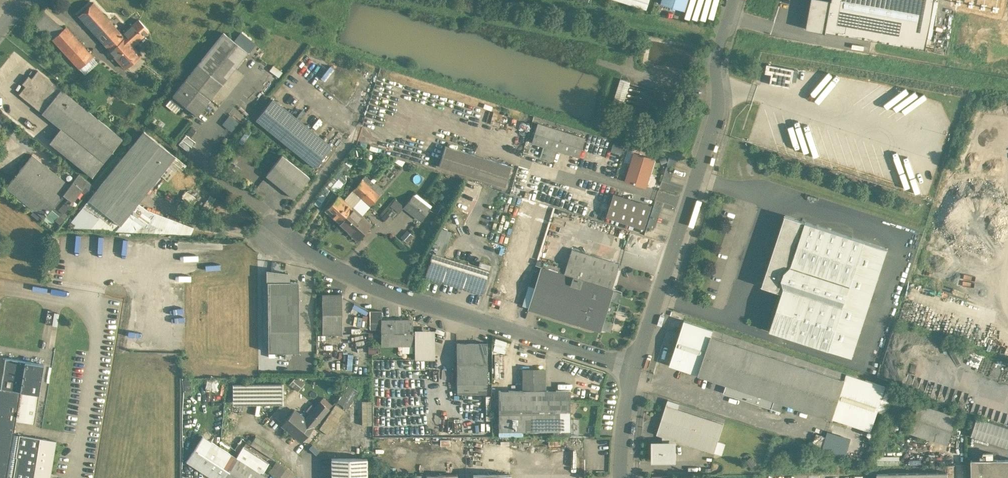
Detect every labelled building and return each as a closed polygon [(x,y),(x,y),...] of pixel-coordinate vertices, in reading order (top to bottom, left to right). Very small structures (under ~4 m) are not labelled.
[(661,3),(685,10),(688,0),(662,0),(661,3)] [(826,30),(832,0),(811,0),(806,28),(826,32),(827,30),(826,30)] [(826,30),(827,30),(926,48),(934,0),(832,0),(826,30)] [(93,2),(78,15),(95,34),(110,21),(93,2)] [(64,28),(42,9),(32,21),(52,39),(64,28)] [(139,20),(122,34),(125,37),(132,45),(133,45),(149,31),(139,20)] [(110,21),(95,34),(110,50),(125,37),(122,34),(110,21)] [(83,45),(66,27),(64,28),(52,39),(69,57),(83,45)] [(223,32),(186,79),(210,99),(248,52),(223,32)] [(132,45),(125,37),(110,50),(126,68),(141,55),(133,45),(132,45)] [(83,45),(69,57),(84,74),(97,62),(93,57),(93,56),(83,45)] [(794,68),(767,63),(765,72),(772,73),(770,80),(771,80),(771,83),(790,87),(794,68)] [(62,89),(38,70),(31,78),(28,75),(22,83),(25,86),(19,94),(43,113),(62,89)] [(621,78),(614,101),(623,104),(631,81),(621,78)] [(210,99),(186,79),(173,95),(197,115),(210,99)] [(122,138),(62,89),(43,113),(61,128),(49,142),(92,176),(122,138)] [(670,99),(671,98),(670,96),(669,94),(668,93),(666,93),(664,93),(662,94),(661,96),(661,98),(661,100),(663,101),(664,102),(666,102),(668,102),(669,101),(670,99)] [(331,146),(273,98),(256,119),(315,166),(331,146)] [(229,113),(222,122),(231,130),(239,121),(229,113)] [(586,138),(538,123),(532,142),(580,157),(586,138)] [(144,130),(89,199),(115,221),(120,225),(175,156),(144,130)] [(188,150),(195,141),(186,133),(178,142),(188,150)] [(513,166),(445,145),(439,165),(507,186),(513,166)] [(557,150),(544,146),(540,157),(553,161),(557,150)] [(655,159),(635,153),(626,180),(646,187),(655,159)] [(70,185),(32,154),(6,186),(44,217),(51,208),(70,185)] [(310,177),(282,155),(266,175),(294,197),(310,177)] [(92,185),(79,174),(79,175),(76,179),(75,178),(73,181),(82,189),(81,190),(86,193),(92,185)] [(365,175),(352,190),(361,198),(374,183),(365,175)] [(338,179),(330,188),(336,193),(344,184),(338,179)] [(70,185),(51,208),(61,216),(72,202),(72,200),(74,199),(77,197),(76,194),(78,194),(81,190),(82,189),(73,181),(70,185)] [(374,183),(361,198),(365,202),(370,206),(379,195),(376,192),(379,188),(374,183)] [(352,190),(344,200),(338,195),(325,210),(339,223),(361,198),(352,190)] [(652,205),(614,193),(607,216),(645,228),(652,205)] [(371,224),(356,211),(365,202),(361,198),(339,223),(357,239),(371,224)] [(89,199),(68,226),(68,227),(109,229),(115,221),(89,199)] [(427,212),(410,199),(404,207),(421,220),(427,212)] [(167,222),(145,205),(131,223),(154,240),(167,222)] [(392,206),(384,215),(389,220),(397,211),(392,206)] [(785,215),(766,273),(762,285),(782,292),(784,285),(782,277),(785,270),(791,265),(805,221),(785,215)] [(864,240),(805,221),(791,265),(785,270),(782,277),(784,285),(782,292),(770,329),(829,348),(864,240)] [(431,251),(443,255),(451,230),(439,226),(431,251)] [(864,240),(829,348),(853,356),(888,248),(864,240)] [(620,263),(573,249),(565,273),(613,288),(620,263)] [(490,270),(432,252),(425,275),(483,293),(490,270)] [(565,273),(544,266),(531,307),(600,329),(613,288),(565,273)] [(298,281),(268,281),(268,351),(299,351),(298,281)] [(615,289),(612,296),(620,299),(623,292),(615,289)] [(342,294),(322,294),(322,334),(342,334),(342,294)] [(382,320),(381,310),(370,310),(370,329),(381,329),(381,320),(382,320)] [(382,320),(381,320),(381,329),(382,345),(412,344),(412,320),(382,320)] [(885,386),(684,320),(673,355),(682,358),(679,367),(727,383),(775,399),(832,418),(834,412),(873,425),(885,386)] [(435,329),(414,329),(415,359),(435,359),(435,329)] [(486,343),(456,343),(456,383),(457,383),(457,393),(487,393),(486,343)] [(43,363),(6,357),(1,387),(20,391),(16,419),(34,422),(43,363)] [(546,370),(522,370),(522,390),(547,390),(546,370)] [(284,383),(233,383),(233,399),(284,399),(284,383)] [(348,383),(336,400),(347,407),(358,390),(348,383)] [(775,399),(727,383),(724,392),(772,408),(775,399)] [(16,419),(20,391),(1,387),(0,387),(0,477),(6,477),(16,419)] [(571,389),(558,390),(559,430),(571,430),(571,389)] [(522,390),(498,390),(499,430),(554,430),(559,430),(558,390),(547,390),(522,390)] [(332,405),(324,397),(321,401),(329,408),(332,405)] [(679,403),(668,399),(666,405),(678,409),(679,403)] [(305,419),(294,409),(282,424),(302,441),(329,408),(321,401),(320,401),(305,419)] [(957,416),(919,403),(910,432),(948,444),(957,416)] [(678,409),(666,405),(657,434),(663,436),(669,437),(714,452),(724,423),(678,409)] [(971,435),(1007,447),(1007,426),(977,416),(971,435)] [(826,431),(823,450),(847,454),(851,435),(826,431)] [(19,434),(16,457),(17,457),(13,477),(50,477),(56,441),(19,434)] [(203,436),(186,461),(213,477),(223,477),(236,457),(203,436)] [(669,437),(663,436),(663,443),(653,443),(653,459),(675,459),(675,443),(669,443),(669,437)] [(269,463),(243,446),(236,457),(262,474),(269,463)] [(236,457),(223,477),(268,477),(262,474),(236,457)] [(331,458),(331,477),(367,477),(367,458),(331,458)] [(971,459),(971,477),(1007,477),(1007,459),(971,459)] [(277,461),(270,472),(279,477),(286,467),(277,461)] [(286,467),(279,477),(293,477),(296,473),(286,467)]
